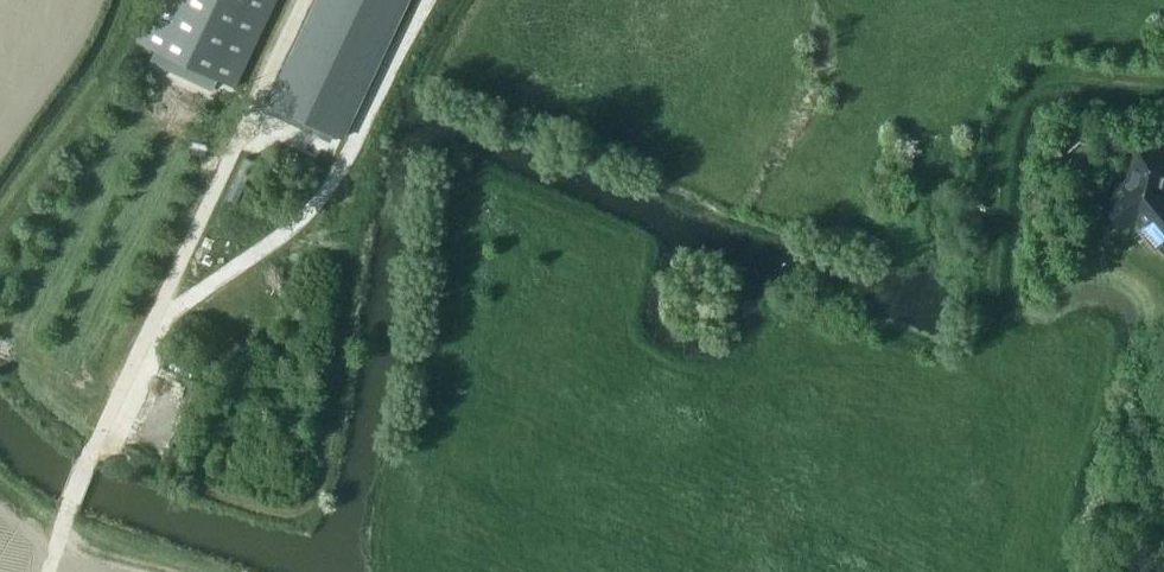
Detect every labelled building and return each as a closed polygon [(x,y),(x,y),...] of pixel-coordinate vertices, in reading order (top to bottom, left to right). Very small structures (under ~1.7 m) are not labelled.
[(136,40),(237,87),(278,0),(155,0),(136,40)] [(270,104),(343,139),(409,0),(319,0),(270,104)] [(231,196),(246,203),(265,163),(250,156),(231,196)] [(1135,213),(1163,247),(1163,192),(1162,189),(1135,213)] [(1163,506),(1163,473),(1158,472),(1153,504),(1163,506)]
